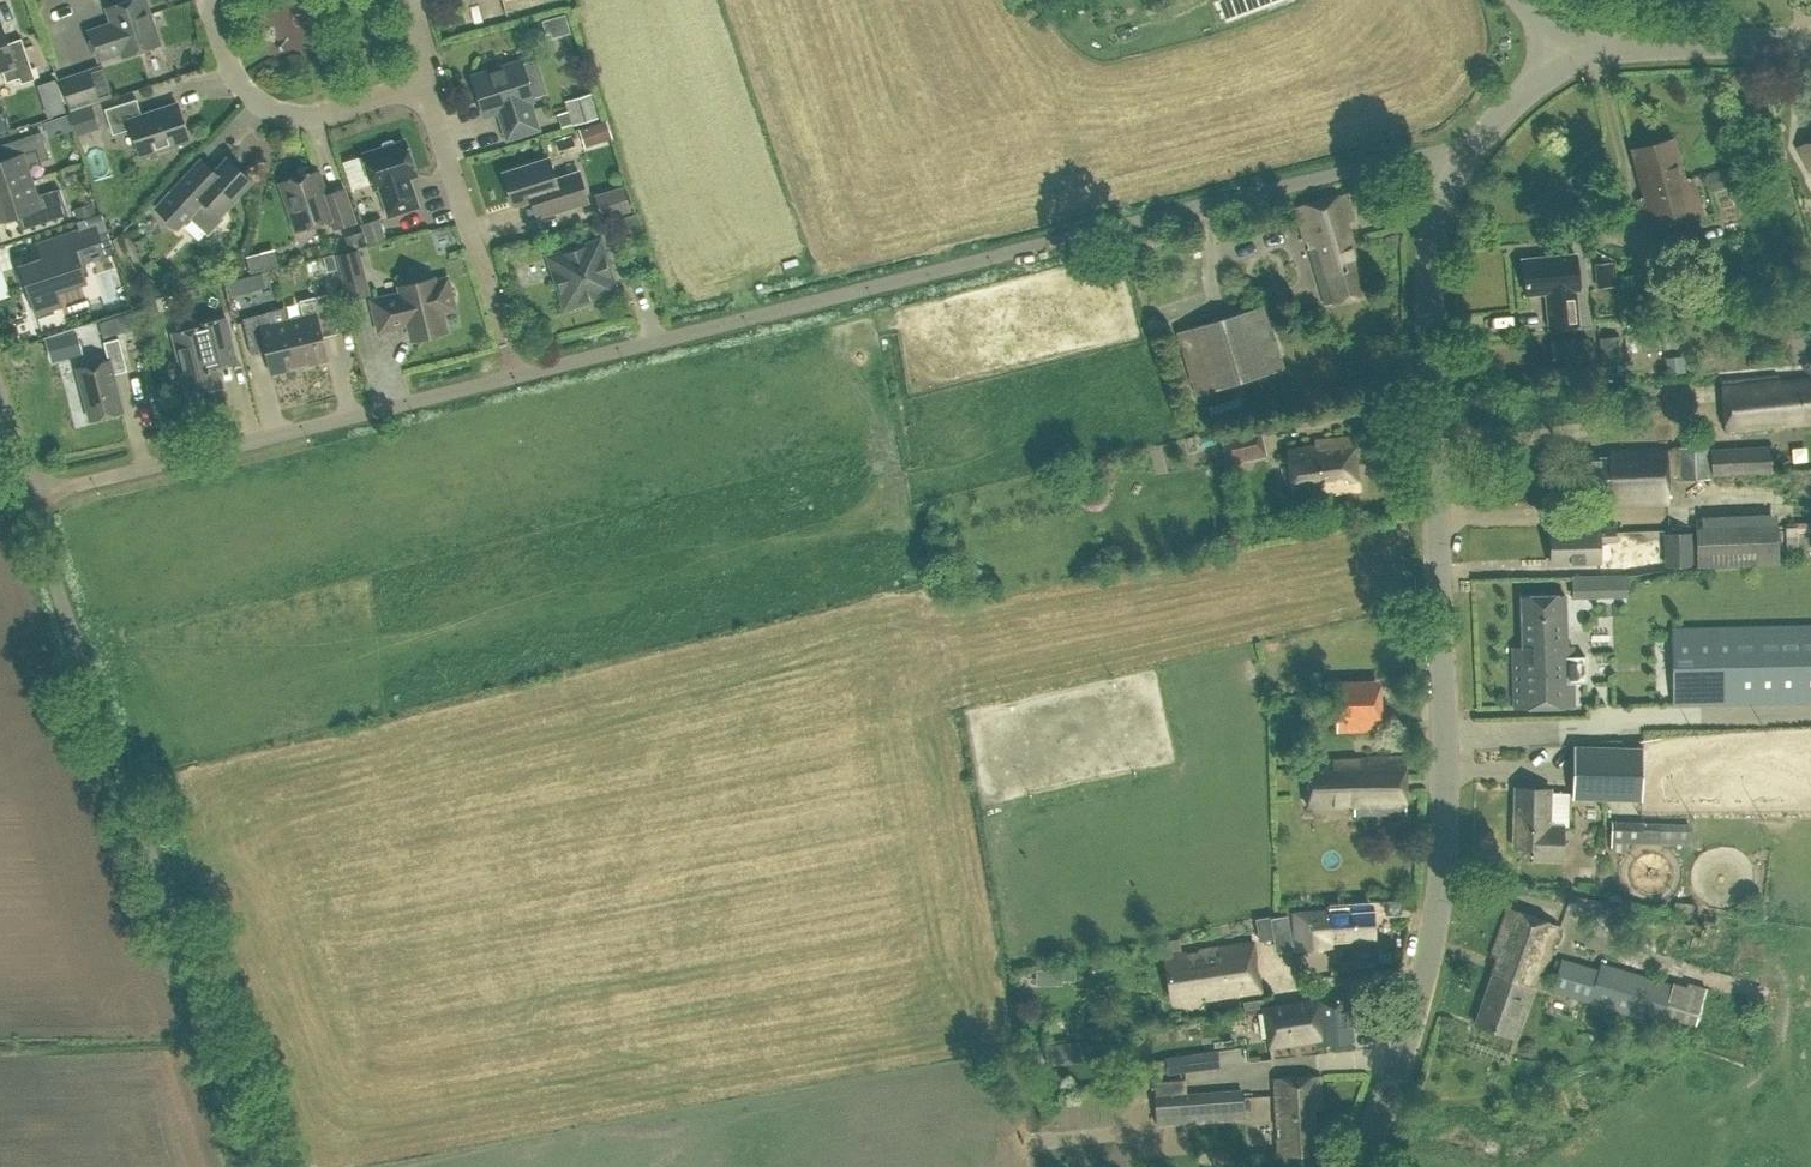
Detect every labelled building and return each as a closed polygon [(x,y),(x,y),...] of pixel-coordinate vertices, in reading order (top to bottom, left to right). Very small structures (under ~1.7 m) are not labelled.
[(145,0),(137,0),(108,10),(113,25),(88,33),(97,62),(122,54),(123,58),(160,46),(145,0)] [(1,70),(5,83),(18,79),(20,84),(34,79),(21,39),(7,43),(0,22),(0,71),(1,70)] [(532,101),(520,64),(471,79),(483,117),(498,112),(507,139),(536,130),(527,103),(532,101)] [(99,100),(89,68),(59,78),(69,110),(99,100)] [(142,116),(137,101),(105,111),(113,136),(132,131),(140,157),(189,142),(177,105),(142,116)] [(590,147),(615,141),(611,122),(585,128),(590,147)] [(32,181),(27,166),(49,159),(40,133),(1,145),(6,159),(0,161),(0,191),(32,181)] [(1796,148),(1810,173),(1810,172),(1810,139),(1796,148)] [(1683,179),(1674,141),(1631,151),(1642,197),(1636,198),(1644,231),(1703,216),(1694,177),(1683,179)] [(395,145),(391,142),(382,145),(381,150),(362,156),(373,190),(378,189),(388,218),(417,208),(407,179),(415,177),(403,143),(395,145)] [(214,172),(201,160),(155,209),(177,230),(192,214),(208,229),(252,183),(226,159),(214,172)] [(555,181),(548,160),(502,174),(513,208),(531,202),(536,220),(587,203),(578,173),(555,181)] [(324,197),(316,173),(280,185),(295,232),(330,220),(333,230),(352,224),(341,191),(324,197)] [(0,191),(0,222),(24,214),(28,228),(67,215),(59,189),(37,196),(32,181),(0,191)] [(630,211),(622,186),(594,194),(602,220),(630,211)] [(1734,194),(1721,197),(1729,226),(1742,222),(1734,194)] [(1353,224),(1346,198),(1297,211),(1322,307),(1364,296),(1346,225),(1353,224)] [(100,242),(95,226),(42,243),(47,258),(19,267),(35,314),(61,306),(60,304),(59,305),(55,291),(85,282),(75,250),(100,242)] [(615,293),(598,243),(548,259),(564,309),(615,293)] [(369,295),(359,249),(337,253),(347,300),(369,295)] [(1577,326),(1571,255),(1520,259),(1524,296),(1545,296),(1548,329),(1577,326)] [(444,333),(439,310),(440,310),(441,309),(442,308),(443,307),(444,306),(444,305),(445,304),(445,302),(445,301),(445,300),(444,298),(444,297),(443,296),(442,295),(442,294),(441,293),(439,292),(438,292),(437,292),(435,292),(434,292),(432,284),(399,292),(401,299),(371,307),(378,333),(407,326),(411,341),(444,333)] [(284,309),(283,310),(297,368),(326,361),(319,332),(335,328),(327,295),(298,302),(301,318),(287,321),(284,309)] [(1284,368),(1265,305),(1175,332),(1194,395),(1284,368)] [(269,375),(297,368),(283,310),(241,320),(248,349),(262,345),(269,375)] [(237,363),(234,352),(225,318),(171,332),(187,395),(221,387),(217,368),(237,363)] [(76,331),(45,340),(51,361),(82,353),(76,331)] [(1620,336),(1600,338),(1602,366),(1622,365),(1620,336)] [(1590,367),(1587,338),(1549,342),(1552,371),(1590,367)] [(127,371),(118,339),(103,343),(108,361),(76,369),(89,420),(122,412),(113,375),(127,371)] [(1779,376),(1721,381),(1726,434),(1776,430),(1776,426),(1810,423),(1810,379),(1779,382),(1779,376)] [(1264,457),(1259,427),(1219,435),(1225,464),(1264,457)] [(1359,493),(1352,439),(1314,444),(1315,449),(1288,453),(1293,494),(1326,490),(1327,497),(1359,493)] [(1771,472),(1769,445),(1711,449),(1712,476),(1771,472)] [(1710,479),(1709,448),(1609,454),(1609,458),(1577,460),(1580,501),(1609,500),(1609,507),(1669,504),(1667,479),(1710,479)] [(1777,564),(1775,523),(1695,526),(1696,567),(1777,564)] [(1788,527),(1789,541),(1808,540),(1810,575),(1810,526),(1788,527)] [(1612,546),(1612,531),(1552,533),(1553,568),(1600,567),(1599,546),(1612,546)] [(1691,565),(1690,532),(1662,533),(1663,566),(1691,565)] [(1614,579),(1571,580),(1571,597),(1614,596),(1614,579)] [(1565,595),(1521,596),(1522,649),(1513,649),(1514,708),(1574,707),(1573,683),(1585,682),(1584,656),(1572,656),(1572,646),(1566,646),(1565,595)] [(1666,627),(1666,637),(1595,638),(1596,707),(1810,704),(1810,624),(1666,627)] [(1380,733),(1379,681),(1334,682),(1335,734),(1380,733)] [(1642,746),(1572,744),(1571,799),(1640,801),(1642,746)] [(1406,761),(1353,760),(1353,766),(1310,765),(1309,807),(1353,808),(1353,818),(1405,819),(1406,761)] [(1550,789),(1516,788),(1514,847),(1529,848),(1528,860),(1562,861),(1563,823),(1549,823),(1550,789)] [(1639,869),(1672,869),(1672,846),(1693,846),(1693,829),(1620,829),(1620,859),(1639,859),(1639,869)] [(1376,938),(1375,911),(1297,914),(1298,949),(1329,948),(1328,940),(1376,938)] [(1556,930),(1508,912),(1491,957),(1498,959),(1473,1024),(1513,1039),(1537,975),(1539,974),(1556,930)] [(1262,995),(1255,946),(1164,959),(1171,1001),(1205,997),(1206,1003),(1262,995)] [(1598,966),(1561,955),(1550,992),(1691,1035),(1704,991),(1600,959),(1598,966)] [(1356,1010),(1354,999),(1262,1015),(1267,1047),(1314,1039),(1316,1048),(1352,1042),(1347,1012),(1356,1010)] [(1319,1112),(1318,1081),(1270,1083),(1272,1115),(1276,1115),(1277,1156),(1312,1155),(1310,1112),(1319,1112)] [(1242,1119),(1240,1090),(1153,1097),(1155,1125),(1242,1119)]
